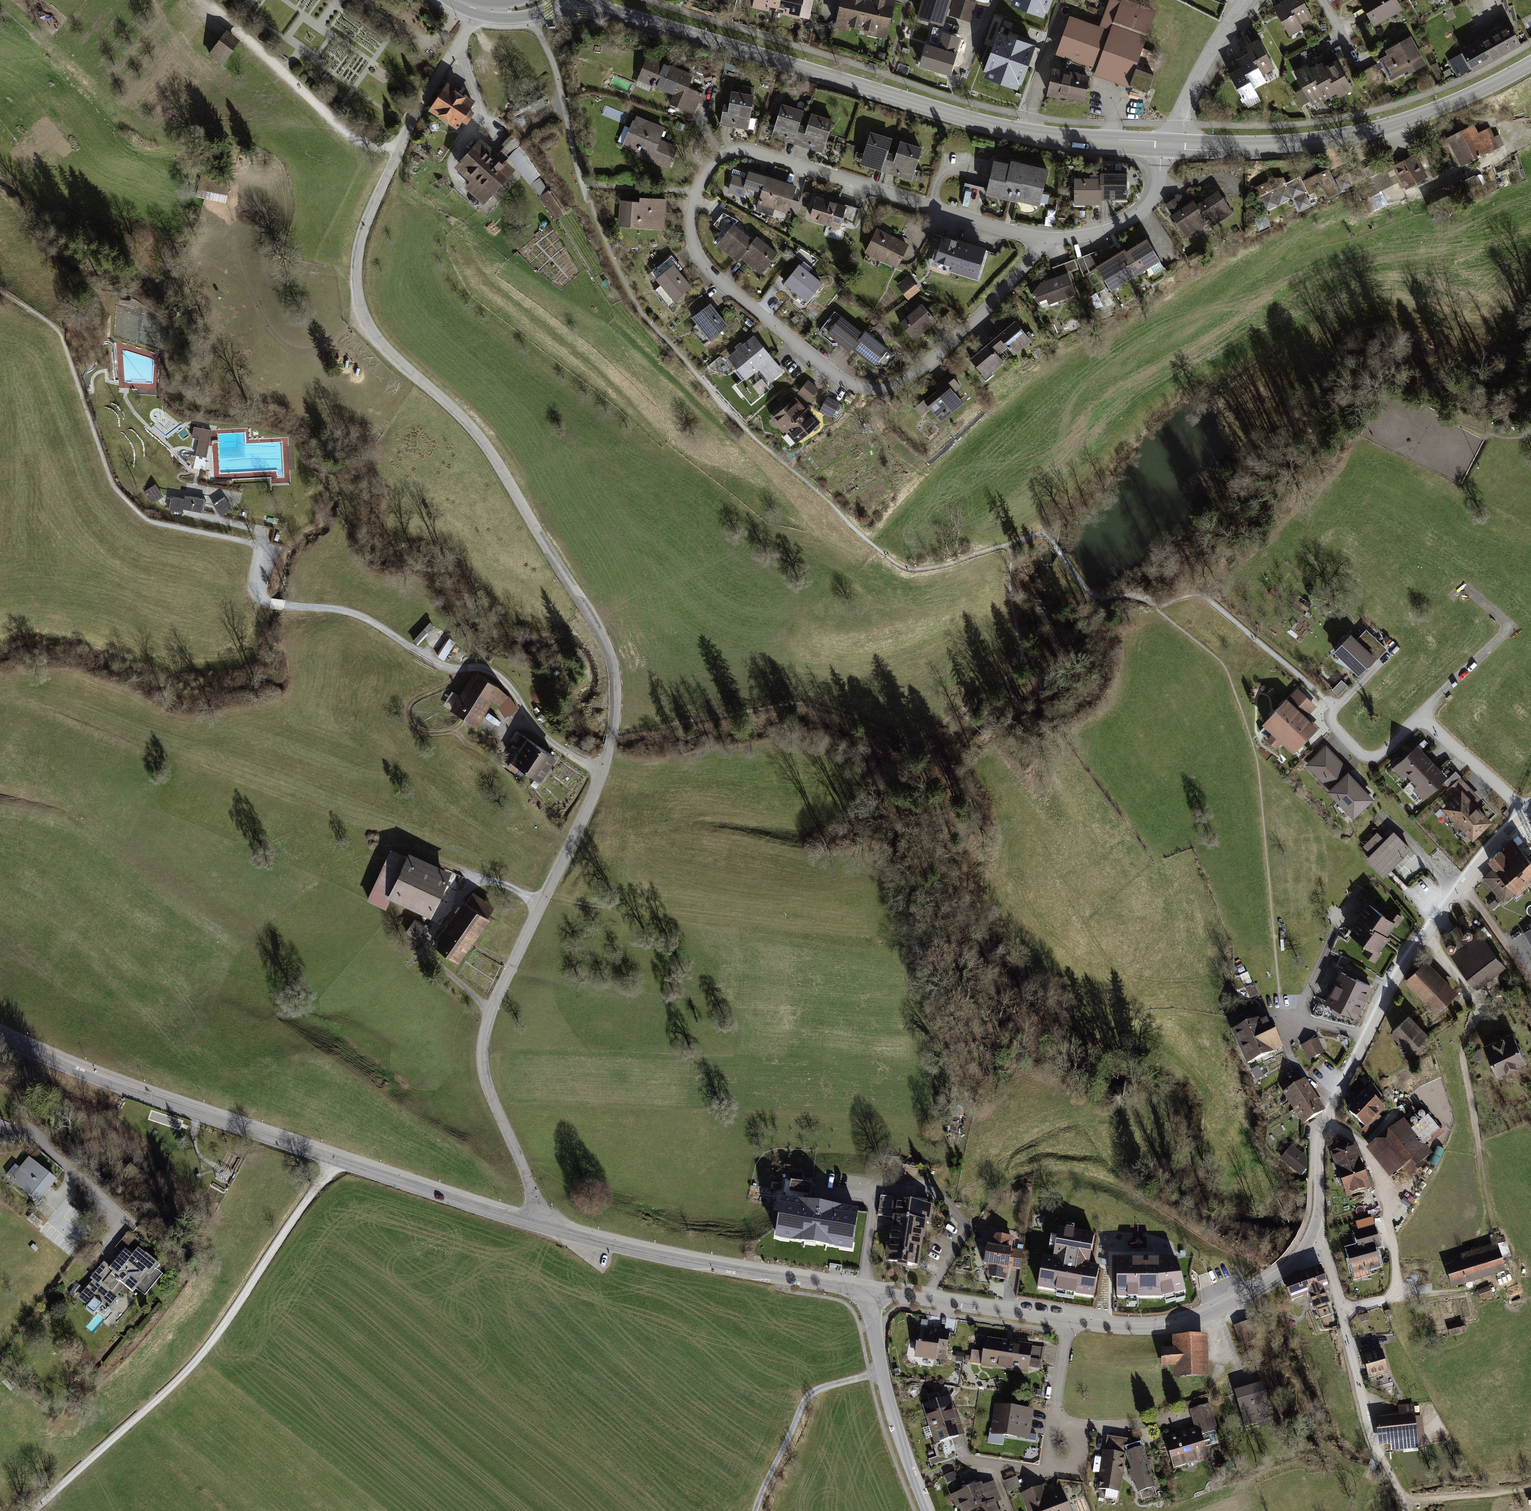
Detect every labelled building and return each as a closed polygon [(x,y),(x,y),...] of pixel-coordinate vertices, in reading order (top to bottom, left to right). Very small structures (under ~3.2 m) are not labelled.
[(775,12),(777,0),(752,0),(751,6),(775,12)] [(775,12),(798,17),(798,16),(802,0),(777,0),(775,12)] [(798,16),(809,19),(813,0),(802,0),(798,16)] [(832,26),(885,38),(894,0),(838,0),(832,26)] [(916,18),(943,26),(951,0),(921,0),(916,18)] [(968,0),(954,0),(949,15),(970,22),(976,2),(968,0)] [(1010,5),(1044,18),(1046,12),(1048,13),(1053,0),(1012,0),(1010,5)] [(1117,0),(1109,0),(1100,26),(1070,15),(1056,55),(1096,69),(1094,75),(1129,88),(1129,86),(1148,93),(1155,75),(1136,68),(1157,11),(1127,0),(1121,0),(1121,1),(1117,0)] [(1300,23),(1287,0),(1279,0),(1272,4),(1289,35),(1302,27),(1300,23)] [(1300,23),(1312,16),(1303,0),(1287,0),(1300,23)] [(1374,27),(1403,11),(1397,0),(1359,0),(1374,27)] [(1504,10),(1508,10),(1512,21),(1516,20),(1511,5),(1507,6),(1505,0),(1502,0),(1504,10)] [(1456,77),(1471,70),(1520,44),(1503,15),(1470,33),(1473,42),(1460,49),(1461,54),(1446,61),(1456,77)] [(241,40),(227,30),(208,55),(222,65),(241,40)] [(1036,45),(998,32),(984,71),(985,72),(983,78),(1017,90),(1019,84),(1022,85),(1036,45)] [(960,39),(942,33),(938,47),(925,43),(918,66),(950,76),(957,53),(955,53),(960,39)] [(1248,51),(1262,74),(1275,66),(1258,37),(1244,45),(1248,51)] [(1410,37),(1379,54),(1394,80),(1425,63),(1410,37)] [(1239,64),(1254,88),(1266,81),(1262,74),(1248,51),(1236,58),(1239,64)] [(691,75),(646,55),(636,77),(670,92),(665,103),(692,115),(698,102),(702,104),(706,96),(686,87),(691,75)] [(1309,101),(1323,94),(1309,67),(1306,61),(1291,69),(1309,101)] [(1338,61),(1323,68),(1336,94),(1339,99),(1354,92),(1338,61)] [(1326,99),(1336,94),(1323,68),(1320,62),(1309,67),(1323,94),(1326,99)] [(1254,88),(1239,64),(1227,72),(1245,102),(1258,94),(1254,88)] [(1090,75),(1053,68),(1047,95),(1085,103),(1090,75)] [(470,109),(476,101),(447,82),(429,110),(457,129),(462,121),(467,124),(475,112),(470,109)] [(753,93),(730,89),(726,111),(721,110),(719,123),(747,127),(753,93)] [(796,145),(803,121),(799,120),(802,109),(779,102),(768,136),(796,145)] [(803,121),(796,145),(821,152),(831,119),(810,113),(807,123),(803,121)] [(664,128),(635,116),(632,125),(630,124),(621,146),(637,153),(635,156),(667,169),(677,146),(660,139),(664,128)] [(1474,125),(1446,139),(1460,167),(1504,146),(1498,135),(1494,137),(1490,127),(1478,133),(1474,125)] [(885,172),(892,150),(888,148),(892,138),(869,130),(858,163),(885,172)] [(516,170),(480,138),(454,167),(470,181),(464,187),(484,205),(516,170)] [(508,139),(503,145),(512,153),(518,147),(508,139)] [(892,150),(885,172),(910,180),(921,146),(900,139),(896,151),(892,150)] [(1405,190),(1428,177),(1415,154),(1392,167),(1405,190)] [(1047,168),(994,158),(988,192),(1040,202),(1047,168)] [(1280,184),(1276,177),(1256,186),(1267,208),(1294,195),(1300,208),(1352,184),(1347,172),(1335,178),(1330,167),(1305,178),(1303,173),(1280,184)] [(1358,187),(1365,200),(1398,181),(1391,169),(1358,187)] [(1100,171),(1100,178),(1100,199),(1129,198),(1128,170),(1100,171)] [(230,178),(201,173),(196,198),(224,204),(230,178)] [(795,186),(765,175),(756,201),(787,212),(795,186)] [(1461,181),(1426,197),(1432,210),(1467,194),(1466,192),(1482,184),(1479,177),(1476,179),(1475,177),(1462,183),(1461,181)] [(1100,203),(1100,199),(1100,178),(1076,179),(1076,203),(1100,203)] [(1193,201),(1207,224),(1231,210),(1217,186),(1193,201)] [(549,190),(541,196),(556,219),(565,214),(549,190)] [(1375,210),(1388,204),(1383,192),(1370,198),(1375,210)] [(1207,224),(1193,201),(1186,205),(1180,195),(1165,204),(1185,238),(1207,224)] [(845,205),(815,196),(808,218),(838,228),(845,205)] [(638,202),(619,201),(617,227),(664,230),(666,200),(638,198),(638,202)] [(723,213),(715,225),(721,230),(730,219),(723,213)] [(734,258),(738,253),(751,237),(731,221),(714,242),(734,258)] [(909,244),(876,228),(864,253),(897,269),(909,244)] [(754,233),(751,237),(738,253),(760,269),(775,250),(754,233)] [(1145,234),(1094,264),(1108,288),(1159,258),(1145,234)] [(987,250),(943,237),(935,263),(952,268),(951,273),(978,281),(987,250)] [(691,287),(673,265),(655,280),(673,302),(691,287)] [(821,284),(799,265),(784,284),(807,302),(821,284)] [(1066,270),(1037,280),(1045,303),(1074,293),(1066,270)] [(908,276),(896,285),(908,300),(920,290),(908,276)] [(727,327),(709,304),(691,319),(709,341),(727,327)] [(922,304),(898,323),(914,341),(937,322),(922,304)] [(846,349),(850,345),(860,332),(837,314),(824,331),(846,349)] [(1013,319),(991,336),(1001,348),(1005,345),(1010,351),(1027,337),(1013,319)] [(863,328),(860,332),(850,345),(873,363),(886,347),(863,328)] [(736,350),(727,358),(745,380),(758,369),(770,383),(783,372),(753,336),(742,345),(740,343),(734,348),(736,350)] [(996,352),(1001,348),(991,336),(968,355),(983,374),(1002,358),(996,352)] [(937,388),(923,399),(939,419),(961,402),(952,391),(959,384),(949,371),(933,383),(937,388)] [(808,380),(797,393),(808,402),(819,389),(808,380)] [(840,403),(827,396),(819,411),(832,418),(840,403)] [(793,421),(805,410),(795,398),(770,419),(783,434),(785,432),(795,423),(793,421)] [(795,423),(785,432),(796,444),(820,423),(807,408),(805,410),(793,421),(795,423)] [(212,431),(194,427),(192,438),(195,439),(199,440),(196,456),(206,458),(212,431)] [(163,497),(155,485),(143,493),(152,505),(158,500),(163,497)] [(183,509),(185,499),(172,497),(170,506),(169,510),(183,512),(183,509)] [(190,497),(188,510),(203,513),(203,510),(205,500),(190,497)] [(224,497),(213,505),(219,514),(221,516),(232,509),(224,497)] [(1352,634),(1334,652),(1359,677),(1386,649),(1366,630),(1357,639),(1352,634)] [(499,687),(474,672),(450,711),(477,727),(492,702),(501,707),(508,696),(499,687)] [(1317,708),(1295,687),(1261,722),(1294,753),(1316,727),(1307,718),(1317,708)] [(519,750),(549,769),(556,758),(522,736),(515,747),(519,750)] [(1371,792),(1327,746),(1306,766),(1329,790),(1327,792),(1354,819),(1374,799),(1369,795),(1371,792)] [(1432,762),(1417,746),(1393,769),(1403,780),(1407,776),(1412,781),(1432,762)] [(541,781),(549,769),(519,750),(511,762),(541,781)] [(1413,790),(1423,801),(1448,778),(1432,762),(1412,781),(1417,786),(1413,790)] [(1461,777),(1445,792),(1453,800),(1443,809),(1474,841),(1494,822),(1476,804),(1481,799),(1461,777)] [(1389,873),(1412,849),(1394,832),(1365,860),(1383,878),(1389,873)] [(1501,848),(1530,882),(1530,859),(1512,838),(1501,848)] [(1530,882),(1501,848),(1488,860),(1494,867),(1482,877),(1504,903),(1516,892),(1518,894),(1530,882)] [(405,859),(389,852),(367,903),(386,911),(391,900),(431,918),(452,872),(408,853),(405,859)] [(488,918),(461,900),(431,944),(458,962),(488,918)] [(1352,917),(1357,921),(1386,944),(1389,940),(1384,935),(1393,924),(1366,900),(1352,917)] [(427,929),(414,919),(405,932),(418,942),(427,929)] [(1379,952),(1386,944),(1357,921),(1347,932),(1365,948),(1361,953),(1375,965),(1383,955),(1379,952)] [(1456,925),(1447,932),(1458,947),(1449,953),(1477,989),(1507,967),(1480,930),(1467,940),(1456,925)] [(1464,932),(1464,933),(1464,935),(1465,936),(1466,937),(1468,937),(1469,937),(1471,937),(1472,936),(1473,935),(1473,934),(1473,932),(1473,931),(1472,930),(1471,929),(1470,928),(1468,928),(1467,929),(1466,929),(1465,931),(1464,932)] [(1446,946),(1446,947),(1447,948),(1447,950),(1448,950),(1450,951),(1451,951),(1453,951),(1454,950),(1455,949),(1455,947),(1455,946),(1455,945),(1454,943),(1453,942),(1452,942),(1450,942),(1449,942),(1448,943),(1447,944),(1446,946)] [(1458,992),(1427,959),(1404,980),(1436,1013),(1458,992)] [(1341,971),(1332,989),(1366,1005),(1374,987),(1341,971)] [(1358,1019),(1366,1005),(1332,989),(1325,1003),(1358,1019)] [(1416,1021),(1410,1013),(1390,1032),(1400,1042),(1395,1046),(1409,1061),(1426,1046),(1421,1041),(1429,1034),(1422,1026),(1424,1025),(1418,1019),(1416,1021)] [(1229,1032),(1237,1050),(1273,1033),(1264,1015),(1229,1032)] [(1528,1062),(1512,1031),(1483,1045),(1498,1076),(1528,1062)] [(1280,1050),(1273,1033),(1237,1050),(1245,1066),(1280,1050)] [(1318,1038),(1301,1046),(1308,1061),(1325,1053),(1318,1038)] [(1325,1111),(1305,1079),(1282,1093),(1302,1125),(1325,1111)] [(1365,1092),(1356,1102),(1375,1120),(1384,1111),(1365,1092)] [(1365,1130),(1375,1120),(1356,1102),(1346,1111),(1356,1120),(1365,1130)] [(1413,1129),(1404,1118),(1366,1149),(1390,1179),(1403,1168),(1411,1177),(1426,1166),(1423,1162),(1433,1154),(1425,1144),(1430,1140),(1432,1142),(1445,1132),(1439,1126),(1438,1127),(1429,1116),(1413,1129)] [(1330,1154),(1338,1176),(1364,1167),(1356,1144),(1330,1154)] [(1307,1157),(1292,1145),(1279,1160),(1300,1178),(1307,1169),(1307,1157)] [(28,1156),(9,1179),(38,1203),(57,1179),(28,1156)] [(1372,1187),(1364,1167),(1338,1176),(1345,1197),(1372,1187)] [(813,1184),(784,1179),(780,1202),(809,1206),(812,1188),(813,1184)] [(892,1201),(888,1232),(923,1238),(928,1206),(892,1201)] [(809,1206),(780,1202),(774,1241),(852,1253),(858,1214),(809,1206)] [(1357,1246),(1346,1250),(1354,1280),(1370,1276),(1369,1271),(1381,1268),(1376,1250),(1381,1248),(1375,1226),(1353,1232),(1357,1246)] [(1094,1238),(1058,1231),(1053,1261),(1043,1260),(1038,1292),(1094,1301),(1099,1270),(1089,1269),(1094,1238)] [(116,1248),(123,1254),(126,1250),(133,1256),(139,1249),(140,1250),(144,1245),(129,1232),(116,1248)] [(918,1268),(923,1238),(888,1232),(883,1262),(918,1268)] [(1011,1255),(1013,1237),(993,1235),(992,1246),(985,1245),(982,1266),(989,1266),(987,1278),(1007,1281),(1008,1272),(1019,1273),(1022,1257),(1011,1255)] [(1468,1259),(1445,1266),(1452,1290),(1507,1273),(1497,1243),(1466,1253),(1468,1259)] [(111,1267),(110,1269),(130,1286),(145,1298),(163,1276),(157,1271),(161,1267),(140,1250),(139,1249),(133,1256),(126,1250),(123,1254),(111,1267)] [(1177,1262),(1116,1262),(1116,1303),(1161,1303),(1187,1295),(1177,1262)] [(111,1267),(106,1263),(92,1279),(96,1282),(82,1299),(97,1312),(103,1304),(111,1310),(130,1286),(110,1269),(111,1267)] [(1321,1267),(1283,1281),(1291,1302),(1308,1296),(1313,1310),(1330,1304),(1326,1293),(1329,1291),(1328,1289),(1329,1288),(1321,1267)] [(1491,1287),(1478,1291),(1481,1301),(1494,1297),(1491,1287)] [(1368,1314),(1358,1317),(1361,1323),(1370,1320),(1368,1314)] [(1250,1321),(1234,1327),(1241,1347),(1257,1341),(1250,1321)] [(1463,1322),(1447,1326),(1450,1336),(1466,1333),(1463,1322)] [(931,1331),(919,1329),(914,1358),(936,1361),(937,1359),(945,1361),(950,1331),(932,1328),(931,1331)] [(1206,1336),(1171,1338),(1172,1349),(1160,1350),(1161,1369),(1173,1368),(1173,1380),(1208,1378),(1206,1336)] [(971,1366),(1005,1371),(1009,1343),(982,1339),(980,1351),(973,1350),(971,1366)] [(1032,1347),(1009,1343),(1005,1371),(1028,1374),(1032,1347)] [(1380,1345),(1360,1350),(1369,1380),(1389,1375),(1380,1345)] [(1273,1419),(1262,1384),(1234,1392),(1245,1428),(1273,1419)] [(952,1395),(921,1406),(933,1444),(965,1434),(952,1395)] [(1195,1428),(1165,1437),(1175,1471),(1210,1461),(1203,1437),(1219,1432),(1210,1404),(1190,1410),(1195,1428)] [(1399,1415),(1375,1417),(1376,1426),(1379,1447),(1391,1445),(1391,1452),(1419,1449),(1418,1444),(1425,1443),(1422,1417),(1416,1418),(1414,1404),(1398,1406),(1399,1415)] [(1020,1409),(994,1405),(991,1437),(1018,1440),(1018,1433),(1030,1435),(1032,1415),(1020,1413),(1020,1409)] [(1130,1442),(1108,1438),(1106,1452),(1125,1454),(1125,1449),(1131,1447),(1130,1442)] [(952,1440),(933,1446),(937,1457),(928,1460),(931,1467),(958,1459),(952,1440)] [(1131,1447),(1125,1449),(1139,1494),(1157,1489),(1144,1444),(1131,1447)] [(1106,1452),(1103,1452),(1098,1489),(1120,1492),(1125,1454),(1106,1452)] [(955,1472),(944,1476),(948,1484),(956,1480),(955,1477),(957,1476),(955,1472)] [(1017,1477),(1004,1482),(1009,1493),(1021,1488),(1017,1477)] [(993,1510),(989,1501),(998,1497),(992,1484),(982,1489),(980,1484),(951,1497),(958,1510),(991,1510),(993,1510)] [(1019,1493),(1026,1510),(1070,1510),(1062,1491),(1041,1499),(1037,1487),(1019,1493)] [(1105,1494),(1105,1505),(1117,1506),(1118,1495),(1105,1494)]
